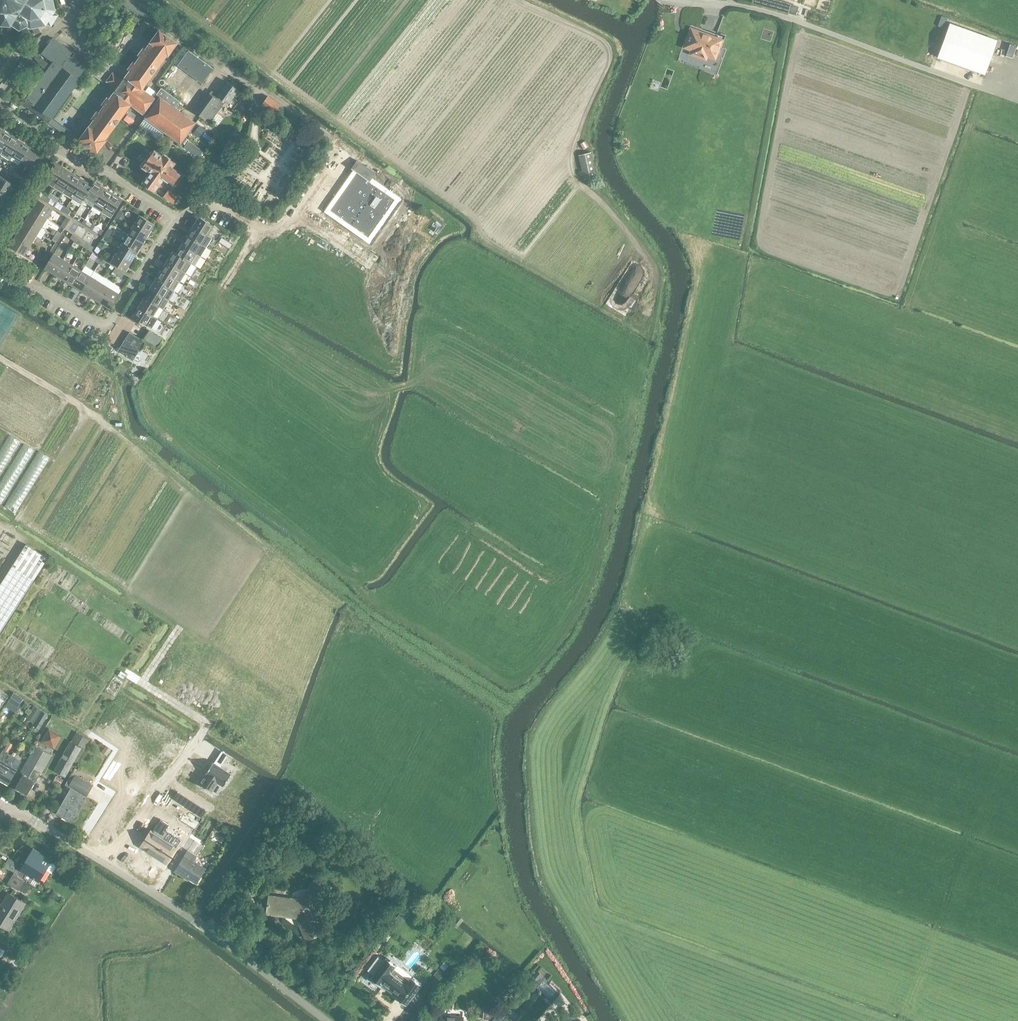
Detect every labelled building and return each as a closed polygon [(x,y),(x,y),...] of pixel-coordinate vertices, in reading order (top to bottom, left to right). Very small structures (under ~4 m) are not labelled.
[(2,24),(13,27),(14,25),(21,31),(29,26),(32,29),(33,28),(39,27),(49,25),(51,26),(59,15),(56,13),(57,10),(54,0),(0,0),(0,20),(2,24)] [(123,1),(144,17),(147,13),(130,0),(123,0),(123,1)] [(791,3),(779,0),(753,0),(752,3),(789,13),(791,3)] [(945,27),(948,16),(942,14),(938,24),(945,27)] [(952,22),(939,56),(986,73),(998,40),(952,22)] [(690,25),(677,60),(717,75),(727,49),(722,47),(726,35),(721,33),(720,36),(690,25)] [(89,126),(81,138),(99,151),(108,139),(107,139),(132,104),(144,113),(144,112),(148,115),(146,117),(140,125),(159,140),(166,131),(182,143),(196,122),(175,107),(180,101),(162,87),(154,97),(143,89),(168,55),(169,55),(178,42),(161,30),(151,43),(152,43),(147,49),(145,48),(140,55),(142,56),(137,63),(135,62),(129,69),(131,70),(124,80),(114,73),(108,81),(118,88),(111,98),(109,96),(103,104),(105,105),(100,112),(98,111),(93,118),(95,120),(90,126),(89,126)] [(53,62),(24,103),(49,122),(80,80),(79,78),(89,64),(54,38),(43,54),(53,62)] [(203,83),(213,68),(189,50),(178,65),(203,83)] [(38,63),(48,67),(51,61),(40,57),(38,63)] [(228,103),(239,90),(228,82),(218,95),(216,98),(209,93),(201,105),(199,103),(194,110),(210,122),(223,104),(221,102),(223,99),(228,103)] [(274,112),(278,107),(280,104),(269,96),(263,104),(274,112)] [(124,119),(132,123),(135,119),(127,114),(124,119)] [(0,134),(0,154),(12,135),(3,129),(0,134)] [(12,135),(0,154),(10,160),(12,155),(13,155),(22,141),(12,135)] [(22,141),(13,155),(12,155),(21,161),(30,146),(22,141)] [(30,146),(21,161),(32,167),(41,152),(30,146)] [(151,171),(143,182),(155,191),(165,178),(169,181),(169,180),(174,183),(180,174),(175,171),(176,170),(173,167),(176,163),(164,154),(163,156),(155,150),(144,166),(151,171)] [(592,152),(578,155),(584,179),(597,176),(592,152)] [(351,168),(356,171),(369,180),(375,172),(357,160),(351,168)] [(56,162),(47,176),(44,181),(54,187),(56,182),(66,168),(56,162)] [(74,173),(66,168),(56,182),(54,187),(63,192),(65,188),(74,173)] [(368,238),(395,198),(356,171),(328,210),(368,238)] [(63,192),(73,198),(75,194),(84,179),(74,173),(65,188),(63,192)] [(9,194),(15,184),(0,175),(0,176),(0,188),(9,194)] [(84,200),(86,196),(93,185),(84,179),(75,194),(73,198),(82,204),(84,200)] [(93,206),(104,187),(95,181),(93,185),(86,196),(84,200),(93,206)] [(104,187),(93,206),(102,212),(113,193),(104,187)] [(3,203),(9,194),(0,188),(0,201),(3,203)] [(164,196),(173,202),(177,197),(169,190),(164,196)] [(113,193),(102,212),(111,217),(123,199),(113,193)] [(33,209),(47,218),(53,208),(39,199),(33,209)] [(57,201),(54,206),(64,212),(67,207),(57,201)] [(27,218),(42,227),(47,218),(33,209),(27,218)] [(134,225),(149,234),(155,224),(140,215),(134,225)] [(65,229),(71,219),(67,216),(61,226),(65,229)] [(191,221),(188,225),(192,227),(193,226),(208,235),(214,225),(199,216),(195,224),(191,221)] [(22,227),(36,236),(42,227),(27,218),(22,227)] [(85,219),(82,223),(92,228),(94,224),(85,219)] [(94,224),(92,228),(101,234),(104,230),(94,224)] [(128,234),(143,243),(149,234),(134,225),(128,234)] [(188,235),(207,247),(213,238),(208,235),(193,226),(192,227),(188,235)] [(16,236),(30,245),(36,236),(22,227),(16,236)] [(55,235),(59,238),(62,233),(58,230),(58,231),(53,228),(51,232),(55,235)] [(331,237),(345,246),(351,238),(337,228),(331,237)] [(123,243),(138,252),(143,243),(128,234),(123,243)] [(179,240),(177,244),(181,246),(182,244),(201,256),(207,247),(188,235),(183,242),(179,240)] [(30,245),(16,236),(10,246),(25,254),(30,245)] [(78,237),(75,241),(85,246),(87,242),(78,237)] [(364,258),(371,247),(357,239),(350,249),(364,258)] [(100,241),(95,250),(99,253),(105,244),(100,241)] [(87,242),(85,246),(92,251),(94,247),(87,242)] [(138,252),(123,243),(117,252),(132,261),(138,252)] [(187,260),(187,261),(192,264),(196,266),(201,256),(182,244),(181,246),(176,253),(176,254),(187,260)] [(165,257),(162,260),(166,262),(167,261),(181,270),(187,273),(192,264),(187,261),(187,260),(176,254),(176,253),(173,251),(168,259),(165,257)] [(132,261),(117,252),(112,261),(126,270),(132,261)] [(55,274),(64,259),(55,253),(46,268),(55,274)] [(64,259),(55,274),(64,279),(73,265),(64,259)] [(161,270),(180,281),(181,282),(187,273),(181,270),(167,261),(166,262),(161,270)] [(73,265),(64,279),(73,285),(82,270),(73,265)] [(82,270),(73,285),(82,291),(91,276),(82,270)] [(153,275),(151,279),(154,281),(155,279),(170,288),(174,290),(180,281),(161,270),(157,277),(153,275)] [(91,276),(82,291),(91,296),(101,282),(91,276)] [(155,279),(154,281),(150,288),(165,297),(169,299),(175,290),(174,290),(170,288),(155,279)] [(101,282),(91,296),(101,302),(110,287),(101,282)] [(110,287),(101,302),(110,308),(119,293),(110,287)] [(142,293),(140,297),(143,299),(144,297),(159,306),(163,309),(169,299),(165,297),(150,288),(146,295),(142,293)] [(144,297),(143,299),(139,306),(153,315),(154,315),(159,306),(144,297)] [(141,321),(148,325),(151,327),(157,317),(154,315),(153,315),(139,306),(134,314),(127,309),(124,314),(139,324),(141,321)] [(144,339),(157,347),(163,339),(150,330),(144,339)] [(140,354),(138,354),(145,342),(130,332),(118,351),(133,361),(135,358),(136,360),(138,361),(139,361),(141,360),(142,359),(142,357),(141,355),(140,354)] [(110,353),(113,347),(105,342),(101,347),(110,353)] [(48,558),(26,544),(0,585),(0,633),(48,558)] [(9,695),(0,689),(0,708),(9,695)] [(5,705),(15,712),(24,698),(14,691),(5,705)] [(43,710),(35,705),(27,718),(35,723),(43,710)] [(41,741),(55,748),(62,735),(49,728),(41,741)] [(72,741),(86,748),(91,739),(77,732),(72,741)] [(65,776),(81,749),(70,742),(54,770),(65,776)] [(44,769),(52,755),(36,745),(21,772),(24,773),(15,788),(28,796),(43,768),(44,769)] [(3,750),(0,755),(0,777),(6,766),(9,760),(5,758),(8,753),(3,750)] [(228,755),(222,751),(218,758),(224,761),(228,755)] [(19,766),(13,762),(15,758),(12,756),(9,760),(6,766),(0,777),(0,779),(8,784),(19,766)] [(206,774),(201,783),(206,786),(205,787),(207,789),(208,788),(213,791),(219,782),(224,785),(232,773),(214,761),(206,774)] [(57,813),(73,822),(94,784),(73,772),(60,795),(66,798),(57,813)] [(185,796),(178,792),(174,798),(181,803),(185,796)] [(230,805),(224,814),(238,823),(243,814),(230,805)] [(152,832),(143,845),(148,847),(146,849),(167,862),(176,848),(181,840),(172,834),(167,842),(162,839),(167,831),(166,830),(169,825),(161,819),(152,832)] [(224,843),(229,836),(221,830),(217,836),(220,838),(218,839),(224,843)] [(5,865),(24,878),(33,883),(36,878),(39,881),(52,861),(34,849),(24,865),(11,857),(5,865)] [(188,850),(175,870),(182,875),(183,873),(196,882),(205,868),(193,861),(196,856),(188,850)] [(68,867),(79,873),(84,864),(74,858),(68,867)] [(472,861),(460,876),(467,882),(480,866),(472,861)] [(30,884),(24,881),(25,880),(14,873),(8,883),(19,890),(19,889),(26,893),(28,892),(31,886),(30,884)] [(268,896),(266,911),(266,913),(297,917),(306,939),(321,933),(312,911),(331,887),(317,876),(299,901),(268,896)] [(26,904),(12,895),(4,907),(2,906),(0,910),(0,923),(10,929),(26,904)] [(378,956),(368,970),(374,974),(370,978),(381,986),(383,984),(398,995),(396,997),(407,1006),(422,985),(411,977),(406,984),(391,973),(396,966),(395,965),(396,964),(388,958),(387,959),(386,958),(384,960),(378,956)] [(439,969),(433,978),(438,982),(445,973),(439,969)] [(538,971),(532,978),(537,982),(543,975),(538,971)] [(484,1006),(484,1018),(494,1018),(494,1006),(484,1006)]
